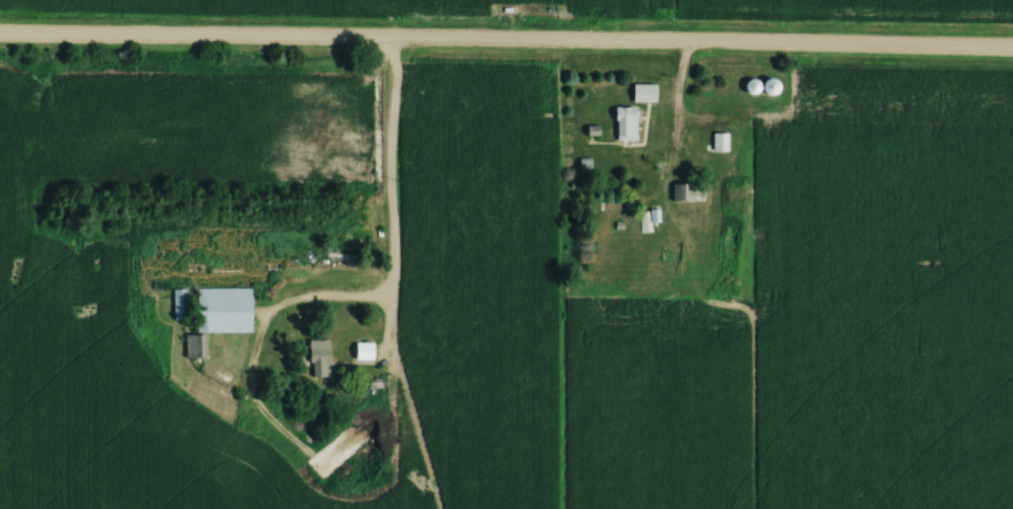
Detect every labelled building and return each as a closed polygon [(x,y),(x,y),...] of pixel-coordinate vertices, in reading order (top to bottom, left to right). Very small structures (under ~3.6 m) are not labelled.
[(777,86),(768,78),(759,89),(768,97),(777,86)] [(632,102),(654,102),(654,84),(632,84),(632,102)] [(613,141),(635,141),(635,106),(613,106),(613,141)] [(711,151),(725,151),(725,134),(711,134),(711,151)] [(671,201),(682,201),(682,184),(671,184),(671,201)] [(249,288),(195,288),(195,333),(249,333),(249,288)] [(171,321),(185,321),(185,289),(171,289),(171,321)] [(182,335),(182,358),(201,358),(201,335),(182,335)] [(328,341),(309,341),(309,378),(328,378),(328,341)] [(372,361),(372,344),(353,344),(353,361),(372,361)]
